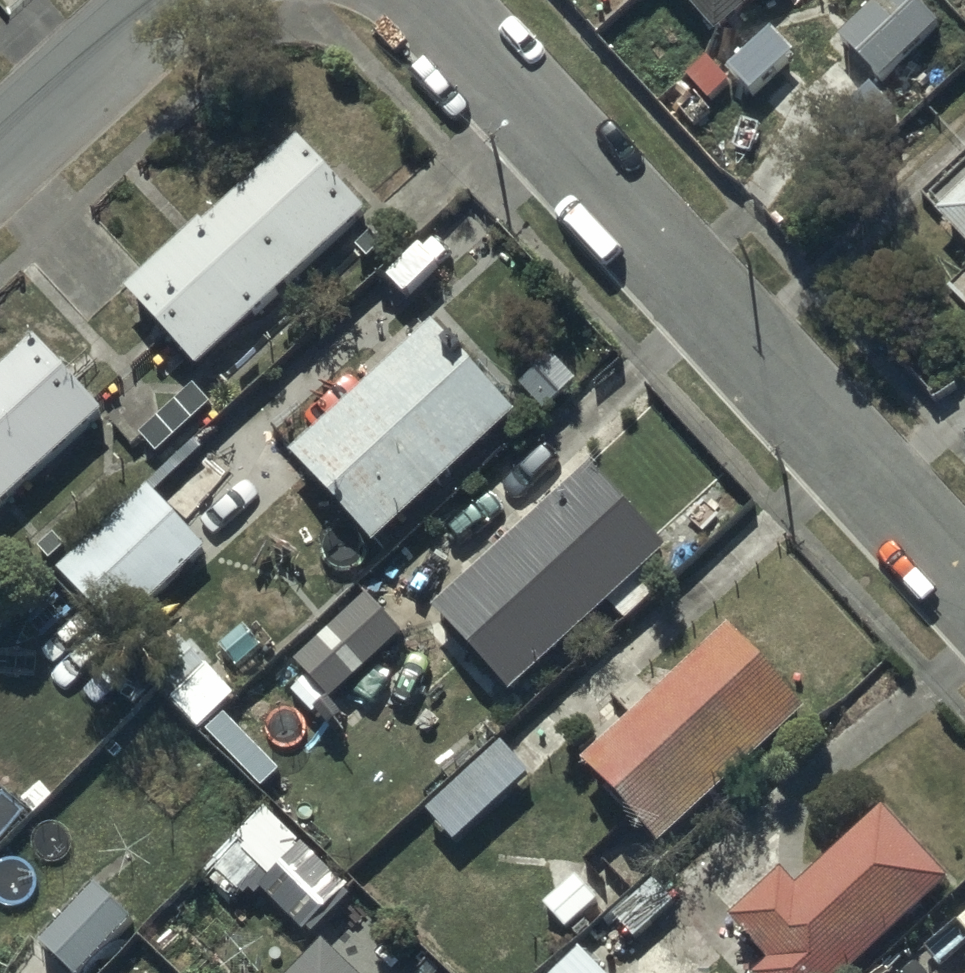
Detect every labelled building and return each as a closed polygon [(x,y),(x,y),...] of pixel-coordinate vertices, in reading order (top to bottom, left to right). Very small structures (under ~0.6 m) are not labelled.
[(721,47),(775,0),(681,0),(721,47)] [(907,0),(895,0),(845,51),(884,90),(941,33),(907,0)] [(370,229),(302,152),(132,304),(200,380),(370,229)] [(940,226),(964,254),(964,202),(940,226)] [(519,426),(434,337),(295,469),(379,558),(519,426)] [(41,355),(0,392),(0,523),(106,427),(41,355)] [(213,407),(197,390),(143,440),(160,458),(213,407)] [(672,564),(598,482),(438,625),(512,708),(672,564)] [(211,560),(152,496),(58,581),(118,646),(211,560)] [(406,650),(367,607),(296,671),(334,714),(406,650)] [(806,729),(732,644),(589,772),(662,855),(806,729)] [(531,786),(503,755),(431,820),(458,851),(531,786)] [(882,824),(799,899),(784,882),(732,930),(754,955),(763,947),(780,966),(773,972),(865,972),(948,897),(882,824)] [(95,897),(41,955),(59,972),(93,972),(132,933),(95,897)] [(316,972),(342,972),(329,960),(316,972)] [(580,961),(568,972),(591,972),(580,961)]
